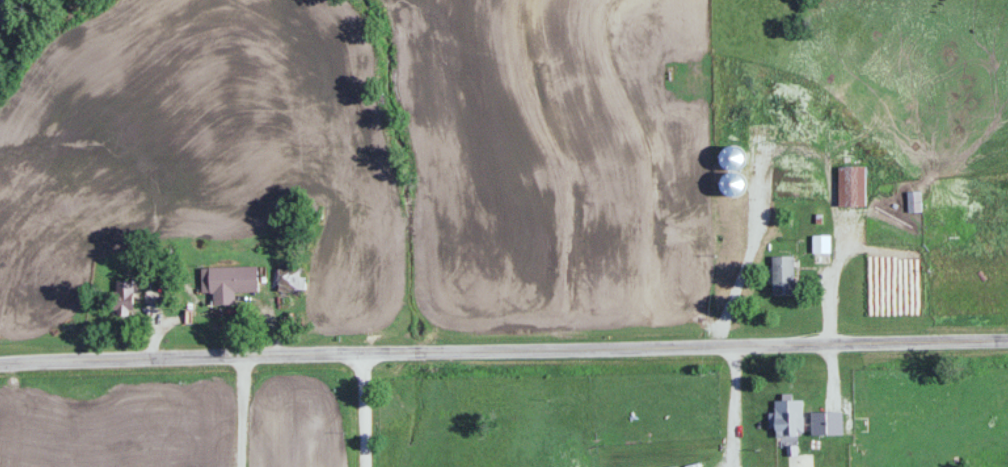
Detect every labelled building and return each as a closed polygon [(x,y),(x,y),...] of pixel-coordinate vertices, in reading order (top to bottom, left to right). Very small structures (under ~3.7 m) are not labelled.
[(839,207),(866,207),(866,166),(839,166),(839,207)] [(922,212),(922,192),(907,192),(907,212),(922,212)] [(830,253),(830,237),(813,237),(813,253),(830,253)] [(794,256),(772,256),(772,294),(794,294),(794,256)] [(258,266),(201,268),(201,293),(212,293),(212,305),(235,305),(234,293),(259,292),(258,266)] [(277,289),(302,289),(302,267),(277,267),(277,289)] [(134,281),(114,281),(114,315),(134,315),(134,281)] [(803,401),(775,401),(775,436),(803,436),(803,401)]
